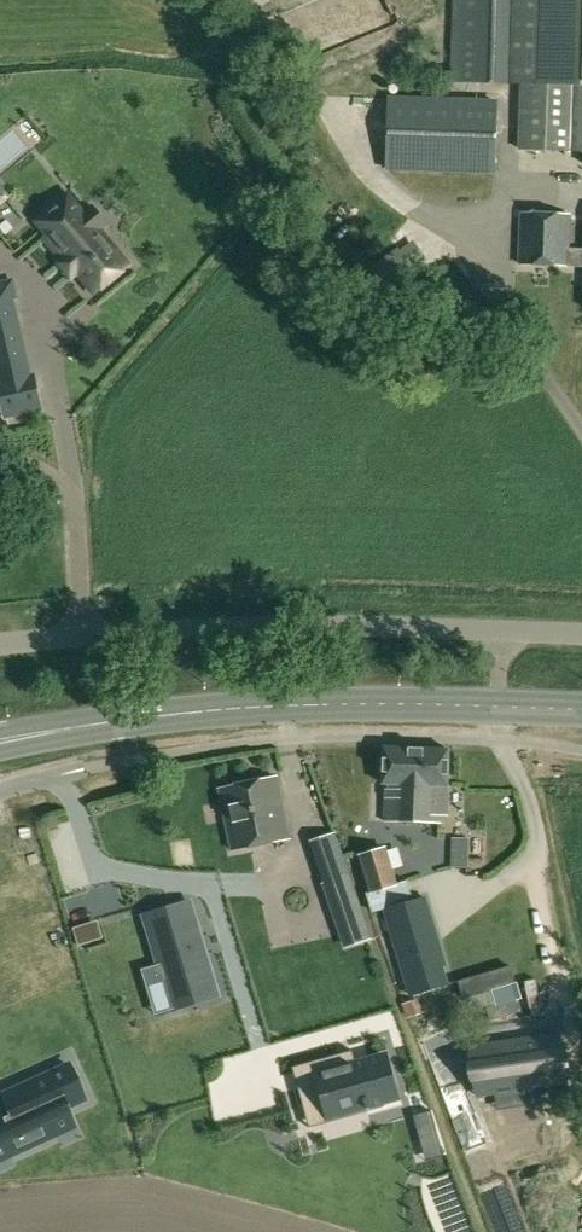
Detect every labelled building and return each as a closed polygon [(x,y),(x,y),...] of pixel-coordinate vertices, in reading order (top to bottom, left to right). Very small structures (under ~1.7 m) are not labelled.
[(521,82),(530,82),(533,0),(458,0),(456,80),(521,82)] [(521,82),(519,149),(581,150),(581,0),(533,0),(530,82),(521,82)] [(494,171),(497,101),(390,97),(387,167),(494,171)] [(11,197),(0,184),(0,206),(11,197)] [(45,235),(79,276),(95,294),(133,262),(104,228),(109,223),(93,204),(86,210),(69,190),(32,221),(45,235)] [(520,263),(581,265),(581,249),(569,249),(571,215),(522,212),(520,263)] [(28,362),(14,297),(18,296),(15,286),(14,287),(13,281),(11,282),(10,279),(1,281),(2,285),(0,286),(0,368),(28,362)] [(4,418),(42,409),(34,375),(31,376),(28,362),(0,368),(0,402),(4,418)] [(388,820),(413,821),(416,748),(384,746),(382,782),(390,783),(388,820)] [(447,786),(449,749),(416,748),(413,821),(439,823),(441,785),(447,786)] [(290,838),(276,776),(220,788),(233,851),(290,838)] [(463,841),(464,870),(479,870),(479,841),(463,841)] [(385,847),(361,855),(372,891),(397,883),(385,847)] [(348,946),(373,937),(350,873),(326,881),(348,946)] [(408,879),(397,883),(372,891),(367,892),(374,913),(386,909),(415,900),(408,879)] [(425,896),(386,909),(406,977),(446,965),(425,896)] [(173,906),(143,915),(158,966),(162,964),(167,981),(163,983),(170,1008),(220,993),(200,924),(180,930),(173,906)] [(73,929),(79,947),(98,942),(92,923),(73,929)] [(422,979),(424,994),(452,988),(449,974),(422,979)] [(473,1048),(471,1085),(488,1087),(488,1093),(541,1097),(541,1090),(559,1092),(562,1055),(473,1048)] [(398,1092),(386,1049),(358,1057),(356,1049),(296,1066),(306,1100),(328,1094),(333,1111),(398,1092)] [(0,1116),(0,1155),(1,1157),(63,1127),(53,1108),(89,1091),(74,1059),(36,1078),(45,1095),(21,1106),(23,1110),(14,1114),(12,1110),(0,1116)] [(422,1137),(437,1133),(431,1110),(416,1115),(422,1137)]
